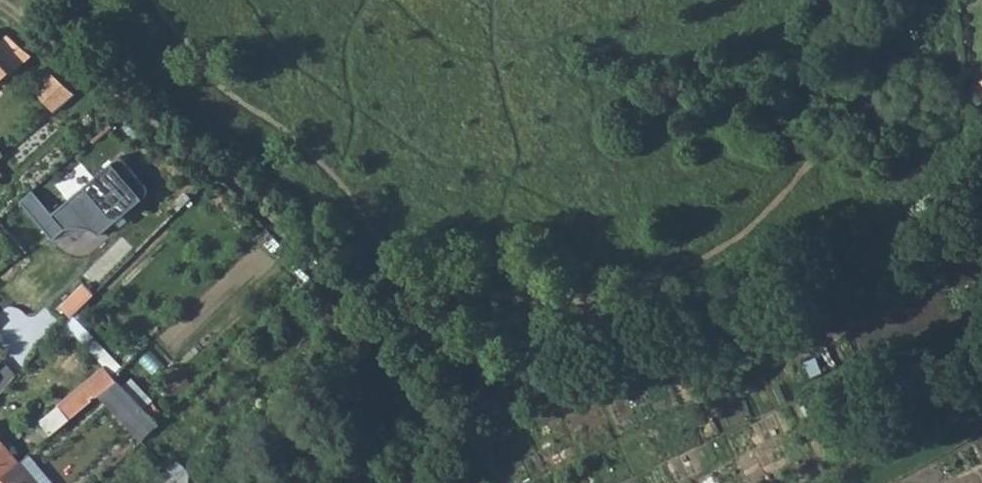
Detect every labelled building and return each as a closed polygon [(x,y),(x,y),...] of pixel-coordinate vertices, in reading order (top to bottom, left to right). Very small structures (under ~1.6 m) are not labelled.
[(10,75),(12,77),(32,56),(8,35),(0,42),(0,84),(10,75)] [(54,110),(75,93),(53,73),(35,88),(54,110)] [(35,189),(22,200),(55,237),(67,227),(83,224),(95,227),(100,233),(146,196),(117,159),(54,211),(35,189)] [(98,287),(90,278),(64,302),(73,311),(98,287)] [(73,311),(64,302),(60,307),(68,316),(73,311)] [(49,435),(97,395),(115,381),(110,375),(102,365),(36,419),(49,435)] [(97,395),(136,441),(153,426),(115,381),(97,395)] [(18,460),(0,439),(0,474),(18,460)] [(0,474),(0,482),(58,482),(30,450),(18,460),(0,474)]
